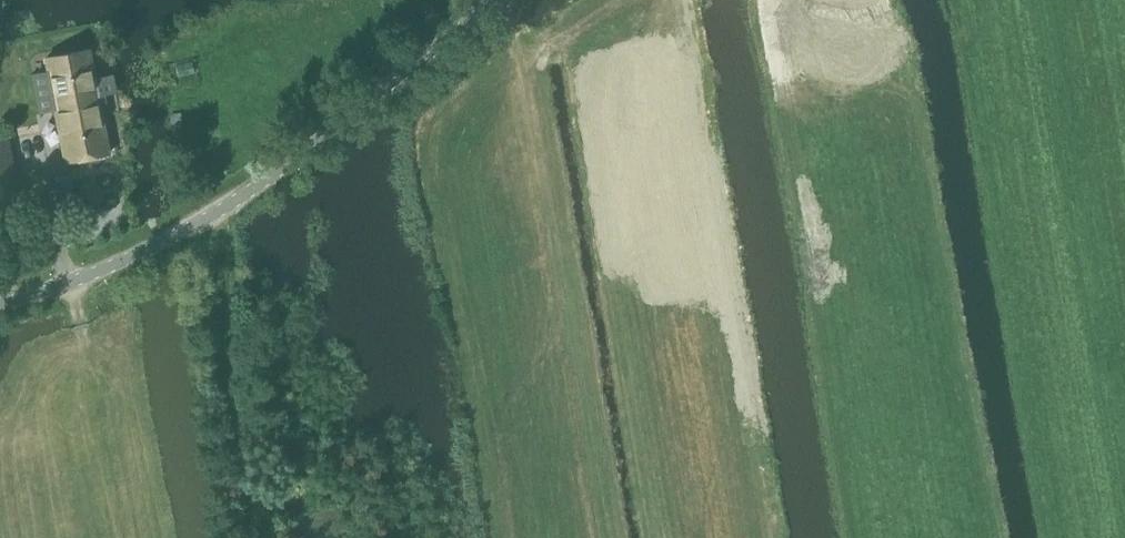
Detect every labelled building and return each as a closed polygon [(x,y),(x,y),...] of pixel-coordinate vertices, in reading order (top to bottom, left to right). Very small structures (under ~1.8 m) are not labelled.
[(49,71),(31,74),(38,113),(56,110),(67,162),(109,154),(97,96),(116,92),(112,75),(94,78),(88,47),(46,56),(49,71)] [(172,141),(182,140),(180,115),(170,116),(172,141)] [(0,139),(0,200),(19,196),(9,138),(0,139)]
